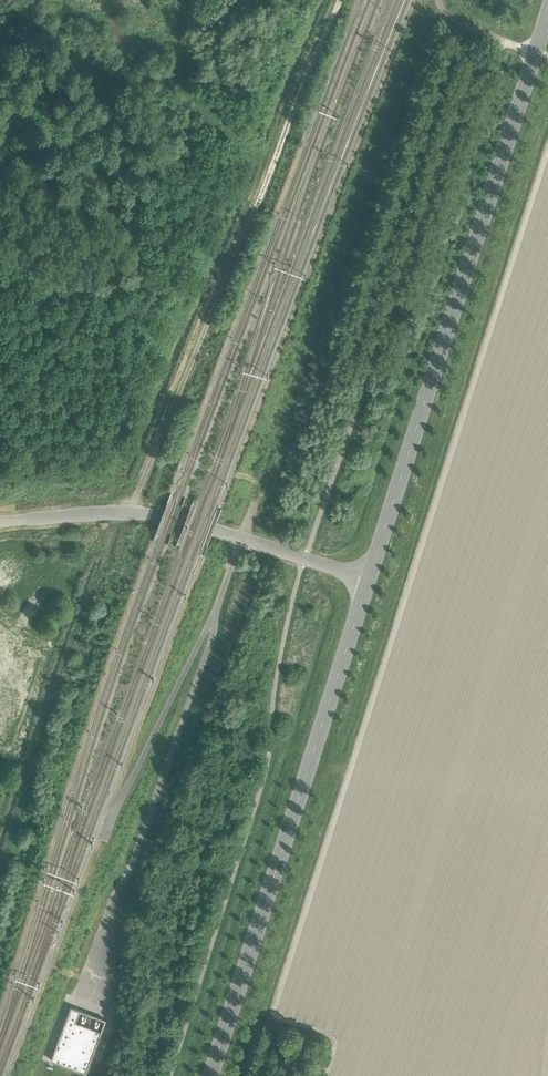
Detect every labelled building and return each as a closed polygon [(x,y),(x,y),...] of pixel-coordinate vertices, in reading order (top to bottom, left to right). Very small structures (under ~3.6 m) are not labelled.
[(71,1007),(51,1060),(86,1073),(101,1031),(76,1022),(80,1010),(71,1007)]
